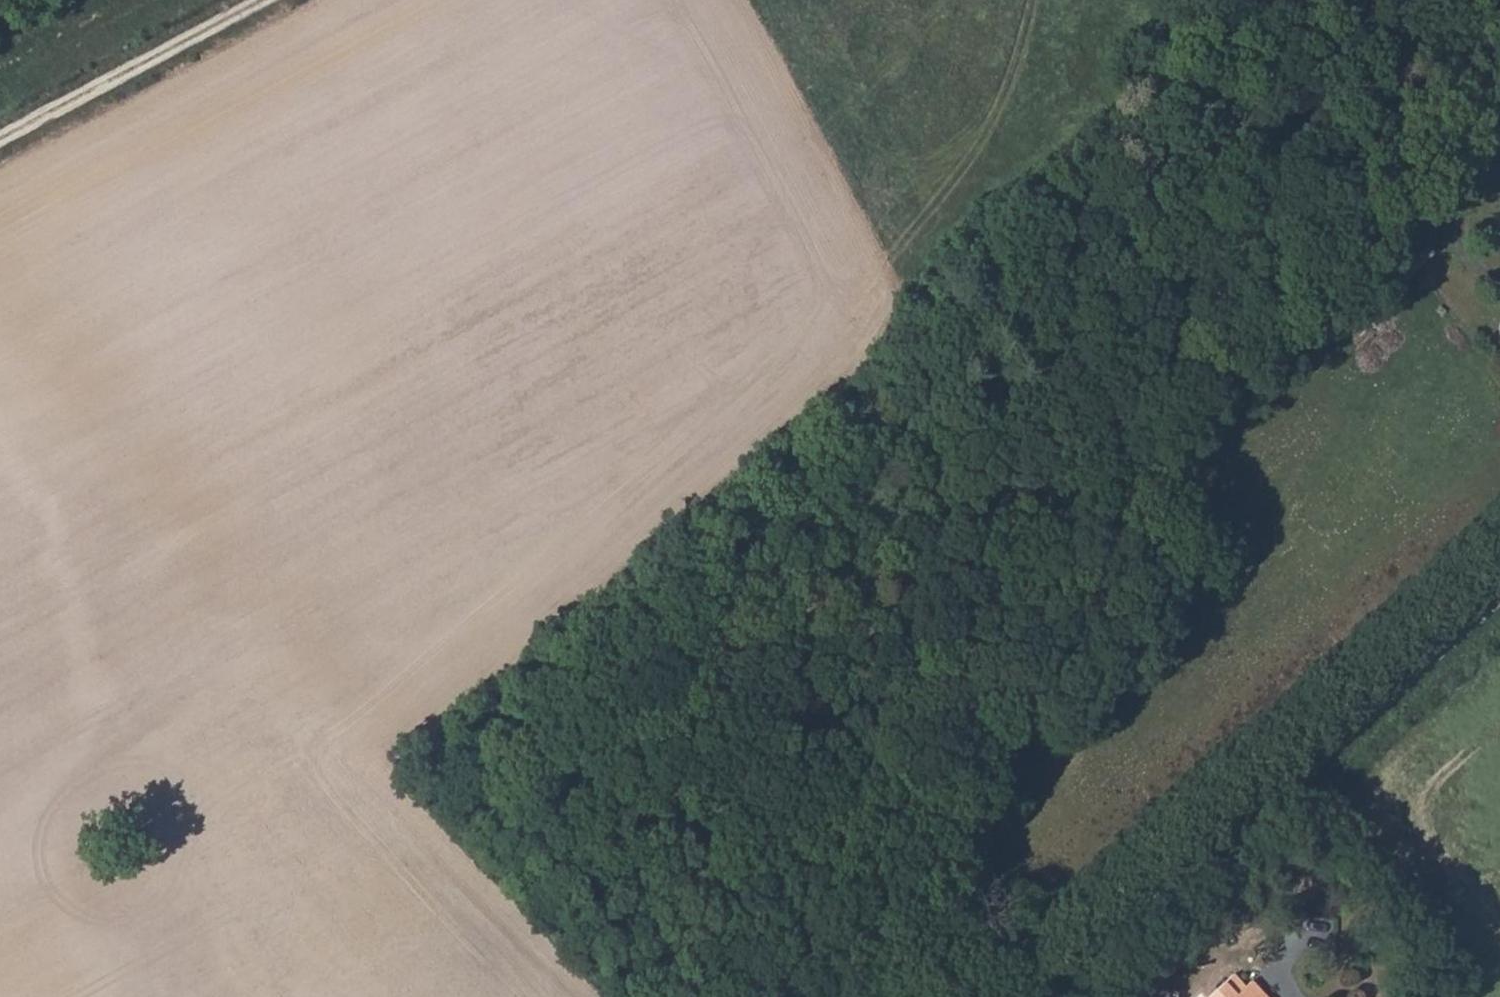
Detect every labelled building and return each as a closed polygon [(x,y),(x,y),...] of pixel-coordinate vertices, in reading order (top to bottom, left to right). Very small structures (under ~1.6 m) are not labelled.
[(1234,977),(1212,996),(1263,996),(1251,984),(1245,990),(1234,977)]
